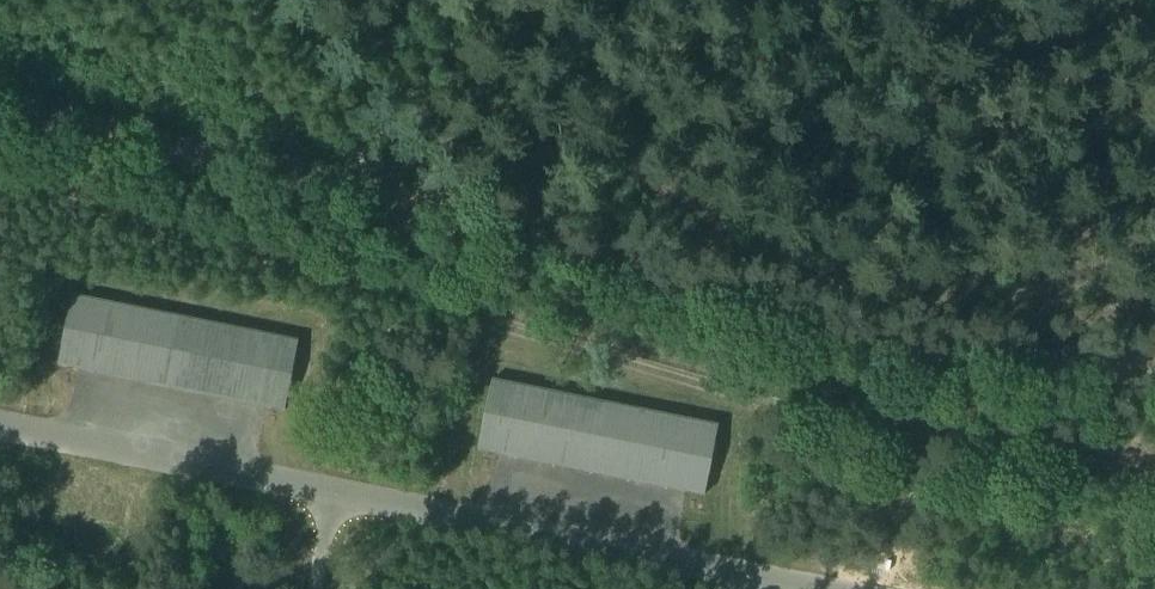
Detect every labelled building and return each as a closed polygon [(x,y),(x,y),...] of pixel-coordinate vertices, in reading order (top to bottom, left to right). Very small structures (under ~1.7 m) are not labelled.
[(73,296),(59,364),(286,410),(300,341),(73,296)] [(493,380),(479,448),(706,494),(719,426),(493,380)]
